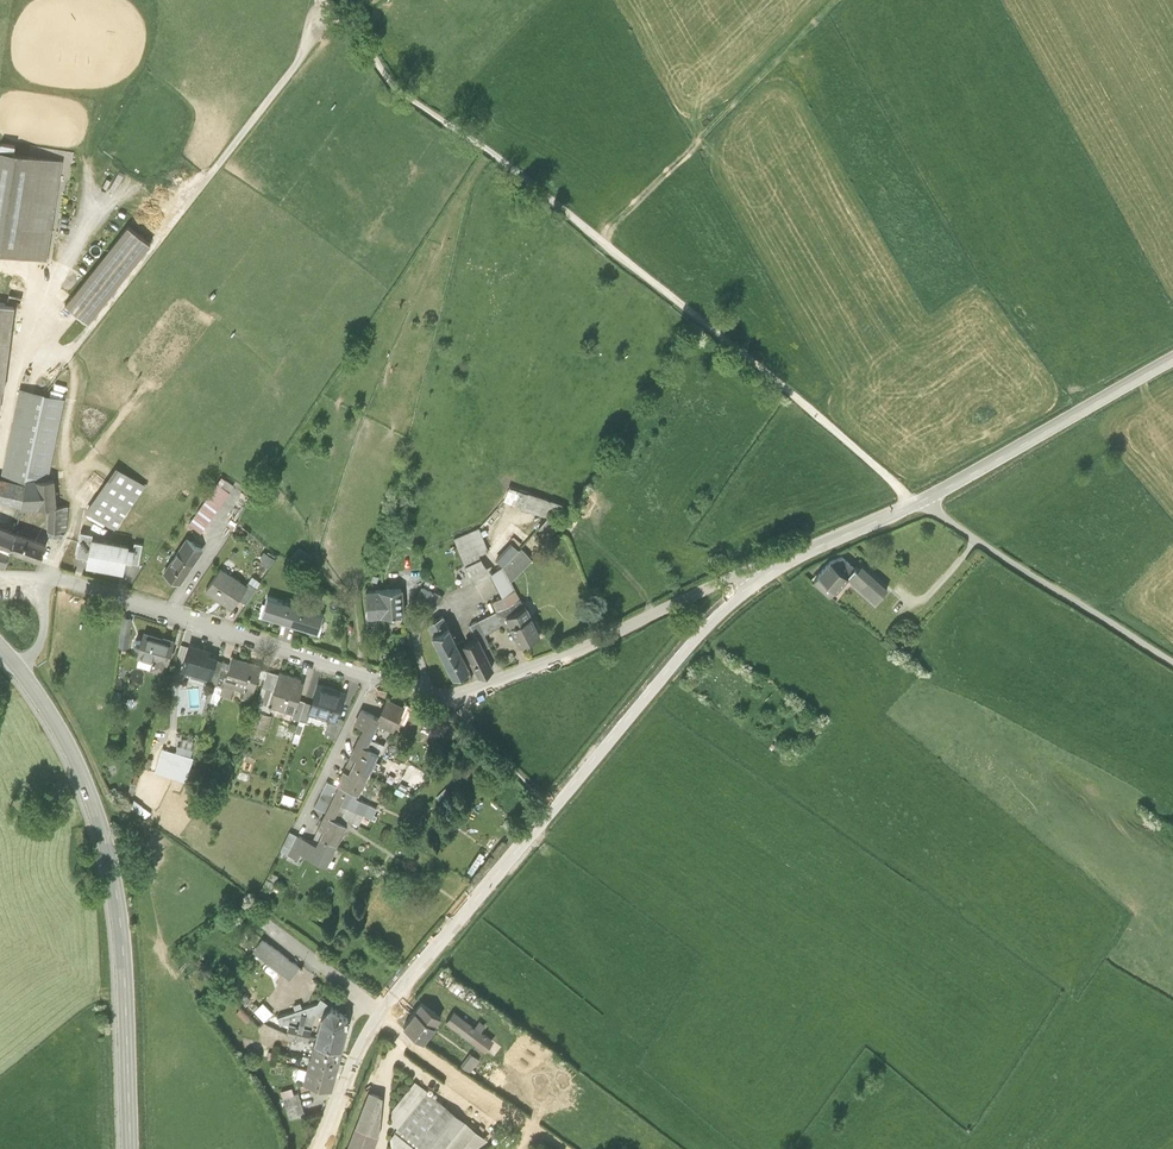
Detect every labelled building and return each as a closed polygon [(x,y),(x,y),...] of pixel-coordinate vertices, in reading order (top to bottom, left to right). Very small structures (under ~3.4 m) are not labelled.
[(0,151),(0,256),(46,263),(63,161),(0,151)] [(123,195),(131,179),(118,172),(110,188),(123,195)] [(149,246),(126,228),(64,308),(87,326),(149,246)] [(0,309),(0,413),(13,311),(0,309)] [(18,389),(0,473),(0,507),(18,510),(18,513),(46,511),(46,535),(67,535),(67,510),(55,510),(53,483),(47,483),(65,399),(18,389)] [(144,491),(114,471),(84,516),(114,536),(144,491)] [(235,488),(221,478),(187,528),(202,537),(235,488)] [(554,489),(536,484),(532,494),(528,493),(524,508),(548,516),(559,519),(563,505),(551,501),(554,489)] [(559,519),(548,516),(539,527),(550,536),(563,521),(559,519)] [(478,528),(454,539),(465,565),(481,558),(479,554),(488,550),(478,528)] [(0,530),(0,571),(3,572),(9,556),(17,536),(0,530)] [(91,539),(93,540),(94,535),(80,533),(75,558),(87,560),(91,539)] [(44,546),(17,536),(9,556),(37,567),(44,546)] [(87,560),(86,568),(124,575),(126,563),(128,550),(129,547),(93,540),(91,539),(87,560)] [(202,550),(185,539),(164,573),(180,583),(202,550)] [(519,550),(511,543),(497,560),(503,567),(510,581),(532,559),(522,548),(519,550)] [(132,550),(128,550),(126,563),(130,563),(130,565),(139,566),(143,546),(134,544),(132,550)] [(495,558),(503,548),(498,544),(489,553),(495,558)] [(263,559),(261,562),(269,567),(275,559),(264,552),(261,557),(263,559)] [(844,552),(829,555),(812,577),(833,594),(848,575),(856,565),(844,552)] [(484,563),(481,558),(465,565),(474,582),(491,573),(484,563)] [(889,582),(860,559),(856,565),(848,575),(877,597),(889,582)] [(503,567),(491,573),(503,596),(492,601),(497,611),(520,599),(522,598),(518,589),(515,591),(510,581),(503,567)] [(246,586),(221,569),(206,591),(231,607),(238,598),(246,586)] [(246,586),(238,598),(246,603),(260,582),(252,577),(246,586)] [(443,596),(423,587),(419,595),(439,604),(443,596)] [(402,589),(367,591),(369,615),(404,612),(402,589)] [(296,605),(267,596),(261,616),(290,624),(296,605)] [(524,607),(520,599),(497,611),(503,623),(505,628),(511,625),(520,643),(540,633),(527,606),(524,607)] [(324,614),(296,605),(290,624),(318,633),(324,614)] [(483,648),(490,645),(484,633),(503,623),(497,611),(471,625),(477,637),(483,648)] [(461,650),(444,615),(427,624),(444,658),(461,650)] [(131,619),(123,617),(119,647),(129,648),(131,633),(130,633),(131,619)] [(162,639),(144,633),(141,640),(137,639),(135,640),(134,642),(134,644),(135,645),(139,647),(136,656),(139,656),(137,664),(164,672),(166,665),(167,665),(174,642),(163,638),(162,639)] [(483,648),(477,637),(463,643),(479,675),(493,669),(483,648)] [(208,653),(192,648),(183,676),(210,684),(217,662),(206,659),(208,653)] [(470,667),(461,650),(444,658),(452,676),(470,667)] [(261,667),(232,658),(221,696),(231,699),(233,692),(242,695),(241,700),(250,703),(261,667)] [(306,682),(279,673),(267,709),(294,718),(306,682)] [(347,694),(318,686),(309,717),(338,725),(347,694)] [(398,713),(384,706),(378,720),(382,722),(379,727),(388,732),(398,713)] [(378,720),(361,712),(354,726),(362,730),(348,759),(355,763),(352,769),(370,778),(380,757),(367,751),(379,727),(382,722),(378,720)] [(299,719),(291,740),(298,742),(306,721),(299,719)] [(194,759),(163,749),(154,775),(186,785),(194,759)] [(416,793),(426,774),(410,765),(399,784),(416,793)] [(370,778),(352,769),(348,776),(343,774),(336,789),(326,784),(320,798),(363,819),(365,816),(374,821),(379,810),(359,800),(370,778)] [(450,782),(455,790),(468,781),(463,773),(450,782)] [(292,803),(294,795),(283,792),(281,800),(292,803)] [(323,833),(320,839),(337,848),(349,824),(358,829),(363,819),(320,798),(314,809),(325,815),(317,831),(323,833)] [(337,848),(320,839),(316,847),(290,833),(282,848),(326,870),(337,848)] [(262,894),(271,897),(277,874),(268,872),(262,894)] [(300,965),(249,927),(239,941),(289,979),(300,965)] [(315,1009),(322,1011),(332,1004),(320,995),(317,1001),(277,1014),(280,1021),(315,1009)] [(442,1014),(419,997),(402,1020),(424,1037),(442,1014)] [(341,1044),(348,1016),(332,1004),(322,1011),(314,1037),(341,1044)] [(493,1037),(453,1008),(444,1020),(484,1050),(493,1037)] [(337,1061),(341,1044),(314,1037),(310,1053),(337,1061)] [(480,1057),(471,1051),(462,1065),(471,1071),(480,1057)] [(334,1072),(337,1061),(310,1053),(306,1065),(334,1072)] [(331,1086),(334,1072),(306,1065),(303,1078),(331,1086)] [(414,1079),(392,1106),(390,1124),(422,1148),(470,1148),(488,1137),(414,1079)] [(306,1115),(296,1086),(278,1091),(287,1121),(306,1115)] [(367,1087),(345,1148),(373,1148),(380,1134),(380,1092),(367,1087)]
